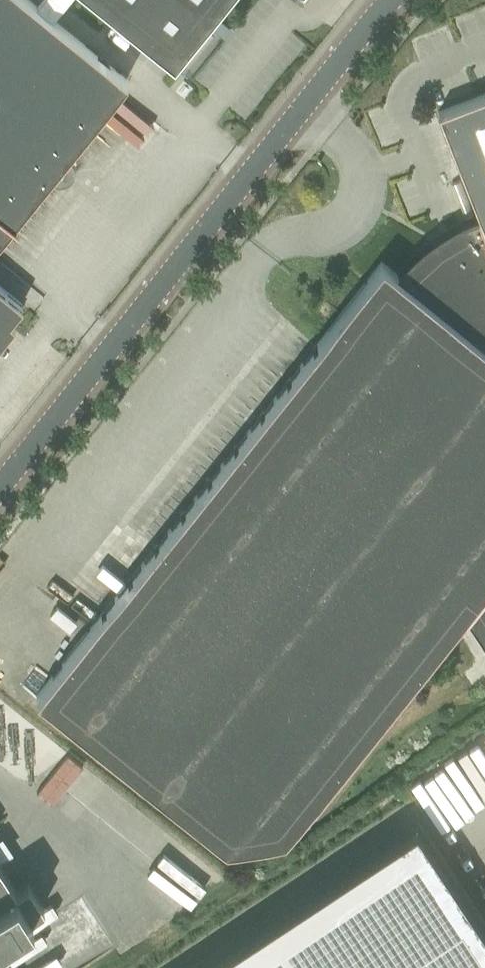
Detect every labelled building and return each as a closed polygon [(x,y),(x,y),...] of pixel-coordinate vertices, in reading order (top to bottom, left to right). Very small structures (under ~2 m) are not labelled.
[(12,221),(16,224),(17,222),(13,220),(52,172),(55,173),(57,174),(60,175),(62,175),(65,174),(67,173),(69,171),(71,170),(72,168),(73,166),(73,165),(74,163),(74,162),(74,160),(73,158),(73,157),(73,156),(72,154),(71,152),(69,151),(127,79),(29,0),(0,0),(0,236),(12,221)] [(174,66),(228,0),(92,0),(174,66)] [(441,237),(436,240),(431,244),(426,248),(421,252),(416,256),(412,261),(408,265),(403,270),(399,275),(382,262),(36,695),(225,846),(284,836),(465,610),(484,585),(484,94),(438,112),(479,217),(473,219),(462,224),(457,227),(451,230),(446,233),(441,237)] [(22,304),(0,286),(0,332),(22,304)] [(418,820),(191,967),(484,967),(484,924),(418,820)] [(44,905),(28,881),(16,889),(0,865),(0,934),(44,905)]
